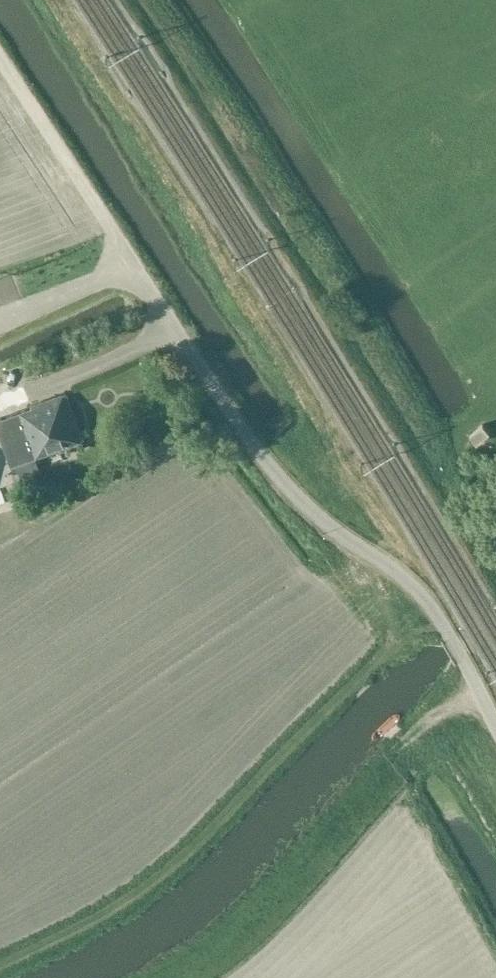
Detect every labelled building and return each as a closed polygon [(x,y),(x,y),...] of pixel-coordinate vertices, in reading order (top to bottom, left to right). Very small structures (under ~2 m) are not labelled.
[(18,412),(0,420),(0,434),(11,466),(34,458),(82,440),(65,393),(29,405),(30,407),(18,412)]
